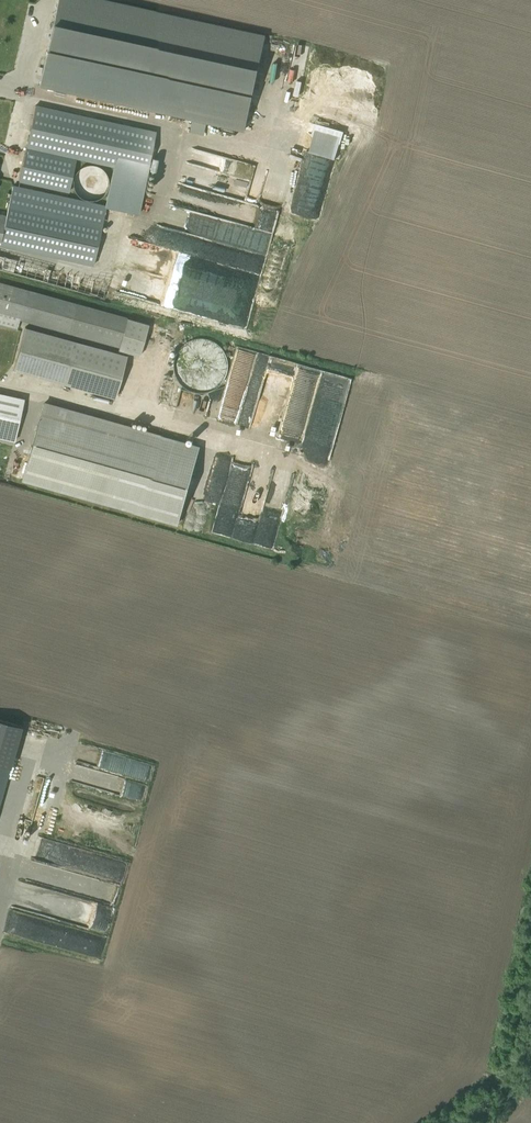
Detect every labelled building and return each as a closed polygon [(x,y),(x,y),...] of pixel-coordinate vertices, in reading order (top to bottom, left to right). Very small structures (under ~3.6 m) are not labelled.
[(39,84),(244,129),(265,36),(100,0),(57,0),(39,84)] [(303,68),(288,73),(289,79),(305,74),(303,68)] [(296,95),(284,98),(286,110),(299,107),(296,95)] [(105,205),(104,207),(138,215),(150,159),(155,131),(34,105),(18,181),(68,192),(76,159),(111,167),(105,205)] [(269,144),(258,203),(282,207),(293,148),(269,144)] [(107,185),(107,182),(107,180),(106,176),(105,173),(102,170),(99,167),(96,166),(93,165),(90,165),(87,165),(83,166),(80,168),(78,170),(75,173),(74,176),(73,179),(73,183),(73,186),(74,189),(76,193),(79,195),(82,197),(85,198),(89,199),(92,199),(97,198),(100,196),(103,194),(105,191),(106,188),(107,185)] [(186,180),(211,185),(214,168),(195,165),(194,174),(188,172),(186,180)] [(92,265),(104,207),(105,205),(12,185),(5,214),(0,213),(0,245),(92,265)] [(254,299),(258,274),(248,272),(247,278),(231,275),(229,288),(220,286),(219,293),(254,299)] [(148,323),(0,282),(0,326),(16,330),(19,319),(118,347),(118,349),(139,355),(148,323)] [(114,398),(127,355),(24,326),(12,370),(114,398)] [(174,344),(172,366),(179,390),(178,401),(183,399),(186,368),(187,370),(192,368),(196,381),(205,382),(205,378),(205,379),(221,374),(223,357),(218,340),(198,338),(186,341),(174,344)] [(293,357),(239,349),(236,355),(254,365),(249,367),(258,372),(250,374),(248,380),(238,378),(233,380),(228,388),(230,393),(239,398),(230,400),(233,408),(230,412),(219,411),(223,423),(232,424),(251,386),(255,385),(252,376),(262,377),(260,389),(263,384),(264,388),(270,389),(273,369),(277,368),(278,361),(293,357)] [(23,400),(0,394),(0,438),(14,441),(23,400)] [(200,446),(44,402),(22,481),(178,524),(200,446)] [(251,473),(262,474),(264,462),(252,461),(251,473)] [(279,528),(295,470),(274,465),(264,501),(250,497),(251,491),(246,490),(241,508),(248,510),(246,517),(251,519),(248,528),(258,531),(261,518),(270,521),(269,525),(279,528)] [(228,480),(222,503),(240,507),(245,484),(228,480)] [(19,723),(0,718),(0,790),(19,723)] [(150,761),(80,743),(75,762),(145,780),(150,761)] [(133,778),(127,795),(136,798),(142,781),(133,778)] [(116,857),(109,876),(120,881),(128,861),(116,857)] [(16,934),(20,921),(23,922),(26,913),(11,910),(6,932),(16,934)] [(47,936),(45,945),(77,949),(77,952),(88,954),(90,938),(89,937),(90,929),(55,924),(53,937),(47,936)]
